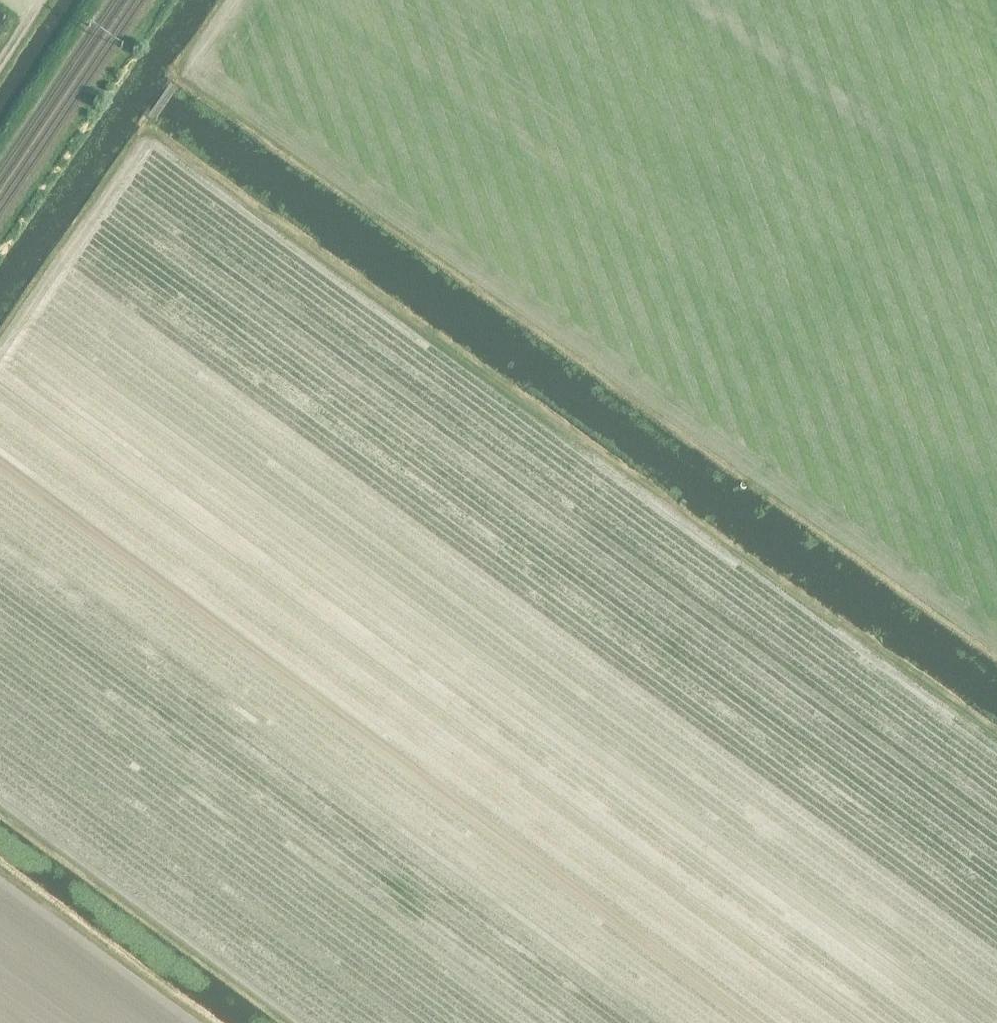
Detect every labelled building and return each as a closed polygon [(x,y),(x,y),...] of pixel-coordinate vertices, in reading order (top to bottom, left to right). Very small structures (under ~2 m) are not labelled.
[(688,1022),(710,1022),(696,1012),(688,1022)]
